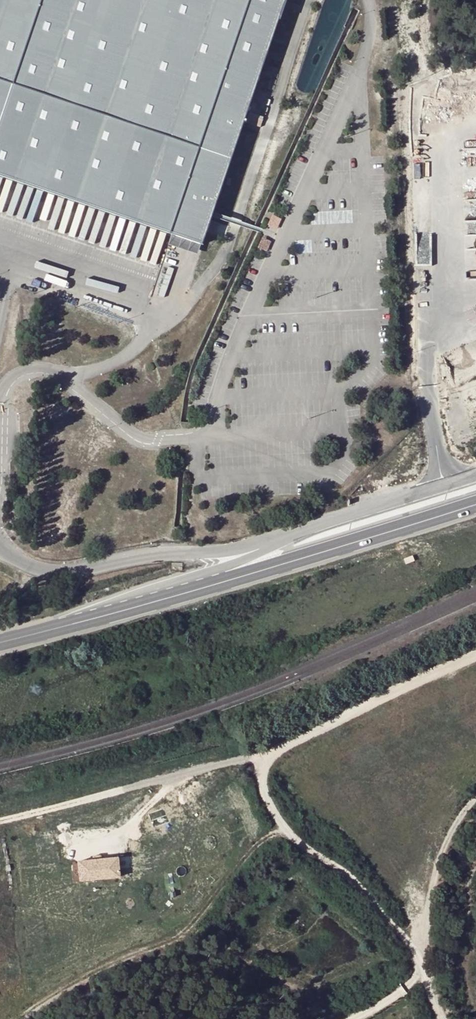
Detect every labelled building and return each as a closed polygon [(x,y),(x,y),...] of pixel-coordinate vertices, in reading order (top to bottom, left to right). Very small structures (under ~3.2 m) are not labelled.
[(203,245),(286,0),(0,0),(0,176),(203,245)] [(413,555),(404,559),(406,565),(415,561),(413,555)] [(119,855),(77,860),(80,882),(122,878),(119,855)]
